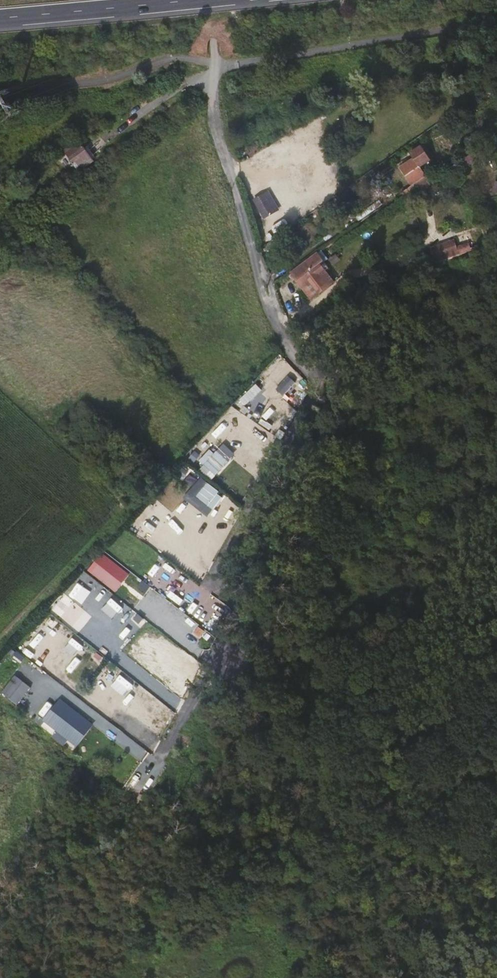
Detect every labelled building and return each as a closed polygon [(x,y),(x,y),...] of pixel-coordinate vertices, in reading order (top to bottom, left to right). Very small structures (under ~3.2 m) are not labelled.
[(94,161),(79,141),(65,151),(79,172),(94,161)] [(400,167),(412,185),(426,176),(420,167),(429,160),(420,147),(411,153),(411,154),(413,158),(400,167)] [(264,219),(280,211),(270,191),(254,198),(264,219)] [(382,205),(378,200),(355,216),(358,221),(382,205)] [(456,251),(454,241),(431,249),(433,258),(456,251)] [(341,282),(319,252),(292,272),(308,295),(320,286),(322,288),(328,284),(332,289),(341,282)] [(256,385),(242,400),(246,404),(260,389),(256,385)] [(264,403),(258,420),(272,425),(277,407),(264,403)] [(201,469),(213,480),(237,454),(224,443),(216,453),(211,449),(200,461),(205,465),(201,469)] [(177,476),(193,487),(185,499),(210,516),(225,493),(184,466),(177,476)] [(103,552),(89,570),(116,593),(131,575),(103,552)] [(150,575),(159,583),(166,574),(156,566),(150,575)] [(78,634),(94,616),(67,592),(52,610),(78,634)] [(17,675),(3,692),(19,705),(33,688),(17,675)] [(122,690),(125,683),(115,680),(112,687),(122,690)] [(138,693),(130,704),(142,713),(150,702),(138,693)] [(76,747),(95,726),(63,698),(44,719),(76,747)] [(142,759),(148,749),(128,738),(122,748),(142,759)]
